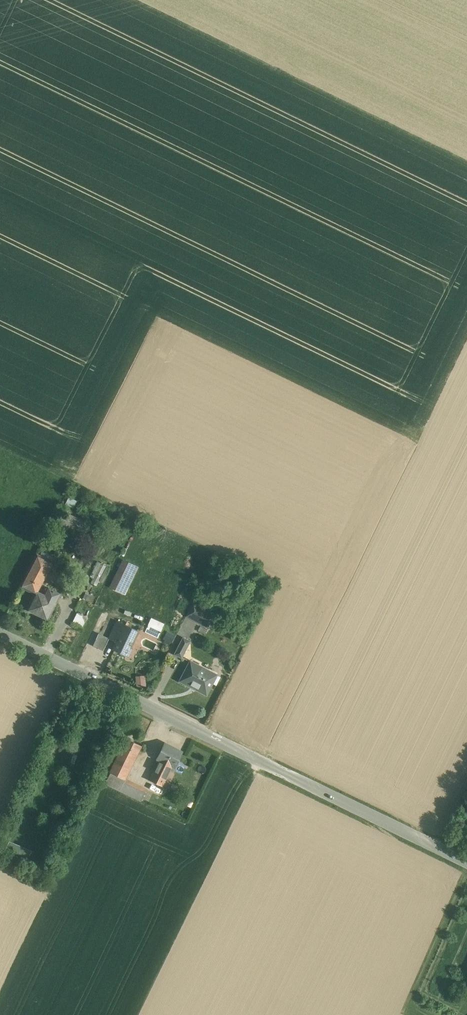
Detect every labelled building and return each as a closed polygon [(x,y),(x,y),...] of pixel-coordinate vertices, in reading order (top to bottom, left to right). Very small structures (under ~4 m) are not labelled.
[(69,497),(66,504),(73,507),(77,501),(69,497)] [(70,514),(66,523),(86,532),(90,523),(70,514)] [(37,553),(20,586),(35,594),(36,591),(37,591),(52,561),(38,554),(37,553)] [(122,569),(133,574),(137,565),(126,560),(122,569)] [(103,582),(110,568),(98,561),(90,576),(93,578),(91,582),(96,585),(99,581),(103,582)] [(113,588),(122,569),(119,568),(110,586),(113,588)] [(122,569),(113,588),(124,593),(133,574),(122,569)] [(49,586),(46,592),(53,596),(52,598),(57,601),(61,592),(49,586)] [(37,591),(36,591),(35,594),(27,609),(48,619),(57,601),(52,598),(53,596),(46,592),(45,595),(37,591)] [(194,602),(187,615),(193,619),(200,606),(194,602)] [(216,614),(200,606),(193,619),(209,628),(216,614)] [(87,618),(77,612),(71,624),(82,629),(87,618)] [(164,624),(151,618),(145,632),(158,637),(164,624)] [(139,632),(116,622),(109,638),(116,641),(112,650),(128,657),(139,632)] [(207,629),(200,625),(198,631),(205,635),(207,629)] [(172,643),(176,634),(167,629),(163,638),(172,643)] [(109,638),(99,633),(93,645),(103,650),(109,638)] [(190,641),(183,637),(175,654),(181,657),(190,641)] [(220,677),(190,661),(180,680),(207,694),(212,683),(216,685),(220,677)] [(137,686),(146,684),(144,674),(135,675),(137,686)] [(127,738),(105,783),(119,790),(124,778),(140,745),(127,738)] [(164,743),(157,758),(160,759),(150,780),(162,786),(172,765),(175,767),(182,752),(164,743)] [(147,789),(124,778),(119,790),(141,801),(147,789)] [(179,786),(172,783),(170,788),(177,792),(179,786)] [(10,841),(5,852),(27,861),(31,851),(10,841)]
